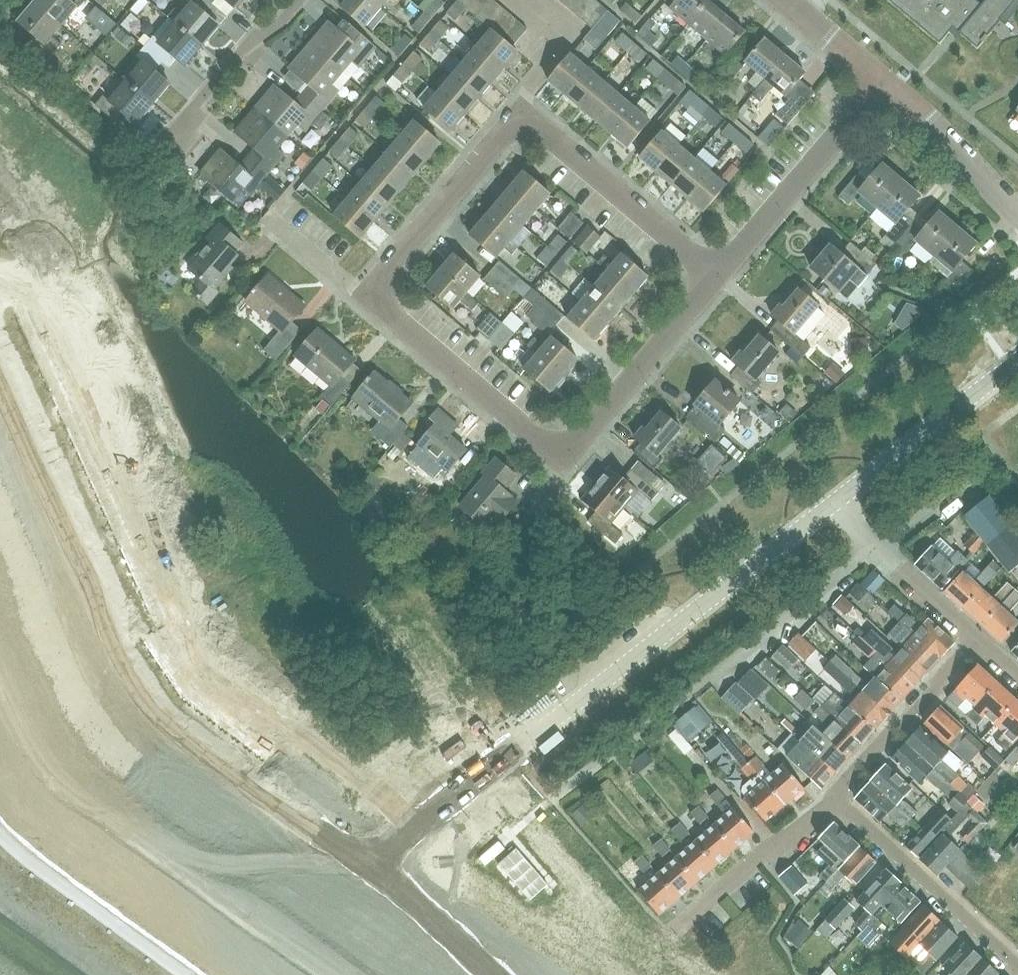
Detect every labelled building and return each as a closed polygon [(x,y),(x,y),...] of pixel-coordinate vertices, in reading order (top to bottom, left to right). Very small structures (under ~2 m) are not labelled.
[(36,4),(62,27),(71,16),(81,25),(97,6),(90,0),(40,0),(36,4)] [(131,9),(138,15),(150,1),(149,0),(139,0),(131,9)] [(176,24),(204,47),(220,28),(205,15),(213,6),(206,0),(187,0),(192,5),(184,15),(176,8),(169,17),(177,23),(176,24)] [(236,10),(244,0),(224,0),(236,10)] [(382,9),(372,0),(349,0),(342,8),(365,28),(382,9)] [(390,0),(372,0),(382,9),(390,0)] [(433,19),(446,4),(441,0),(436,0),(425,13),(433,19)] [(475,0),(460,0),(458,2),(467,9),(475,0)] [(467,9),(476,17),(491,0),(475,0),(467,9)] [(476,17),(485,25),(501,7),(493,0),(491,0),(476,17)] [(574,14),(586,0),(570,0),(565,6),(574,14)] [(583,22),(599,4),(594,0),(586,0),(574,14),(583,22)] [(689,25),(709,2),(707,0),(678,0),(670,9),(689,25)] [(983,5),(977,0),(888,0),(940,44),(953,28),(978,49),(983,43),(984,43),(989,37),(988,37),(1002,20),(1001,19),(1017,0),(987,0),(983,5)] [(467,9),(458,2),(448,14),(457,21),(467,9)] [(689,25),(707,40),(727,17),(709,2),(689,25)] [(53,38),(62,27),(36,4),(20,23),(36,37),(28,47),(48,64),(63,46),(53,38)] [(599,4),(583,22),(592,30),(608,11),(599,4)] [(635,24),(641,17),(626,4),(620,11),(635,24)] [(501,7),(485,25),(493,31),(494,32),(510,14),(501,7)] [(613,31),(620,22),(609,12),(601,21),(613,31)] [(104,13),(98,20),(112,31),(118,25),(104,13)] [(121,26),(130,33),(141,21),(132,13),(121,26)] [(433,19),(425,13),(412,28),(420,34),(433,19)] [(519,22),(510,14),(494,32),(503,40),(519,22)] [(727,17),(707,40),(726,56),(746,33),(727,17)] [(154,38),(146,48),(164,63),(170,68),(177,59),(187,67),(204,47),(176,24),(177,23),(171,18),(154,38)] [(659,41),(650,33),(657,24),(650,18),(636,35),(643,41),(652,49),(659,41)] [(310,46),(339,70),(349,58),(360,67),(376,48),(357,32),(343,20),(335,28),(329,23),(310,46)] [(431,33),(440,41),(450,29),(441,21),(431,33)] [(503,40),(513,48),(528,30),(519,22),(503,40)] [(478,47),(506,70),(520,54),(513,48),(503,40),(494,32),(493,31),(478,47)] [(125,32),(120,39),(128,45),(134,38),(125,32)] [(440,41),(431,33),(421,45),(430,53),(440,41)] [(629,53),(635,45),(623,35),(616,43),(629,53)] [(400,58),(413,42),(406,36),(393,52),(400,58)] [(93,37),(87,44),(94,50),(100,43),(93,37)] [(747,64),(766,81),(786,57),(767,41),(747,64)] [(647,55),(635,45),(629,53),(640,63),(647,55)] [(310,86),(302,95),(331,119),(332,119),(323,111),(339,92),(329,82),(339,70),(310,46),(290,69),(310,86)] [(492,86),(506,70),(478,47),(465,63),(492,86)] [(143,62),(127,82),(154,105),(171,85),(156,73),(164,63),(146,48),(137,57),(143,62)] [(405,65),(414,72),(424,60),(415,52),(406,63),(407,63),(405,65)] [(566,96),(588,69),(572,56),(550,82),(566,96)] [(774,87),(786,97),(789,100),(784,106),(777,114),(789,124),(811,100),(795,87),(806,74),(786,57),(766,81),(754,95),(761,102),(774,87)] [(672,65),(680,72),(687,65),(679,58),(672,65)] [(729,87),(744,68),(735,60),(719,78),(729,87)] [(647,69),(659,80),(666,71),(654,61),(647,69)] [(452,78),(479,102),(492,86),(465,63),(452,78)] [(414,72),(405,65),(395,77),(404,84),(414,72)] [(687,65),(680,72),(689,80),(696,72),(687,65)] [(604,82),(588,69),(566,96),(581,109),(604,82)] [(686,88),(666,71),(659,80),(679,96),(686,88)] [(439,94),(466,117),(479,102),(452,78),(439,94)] [(154,105),(127,82),(110,101),(105,96),(97,105),(115,121),(123,112),(138,125),(154,105)] [(604,82),(581,109),(596,121),(619,95),(604,82)] [(331,119),(302,95),(295,103),(276,87),(256,110),(284,134),(295,122),(306,131),(313,123),(322,130),(331,119)] [(684,99),(704,117),(711,109),(690,91),(684,99)] [(466,117),(439,94),(425,110),(452,133),(466,117)] [(634,108),(619,95),(596,121),(612,135),(634,108)] [(368,110),(376,117),(386,105),(378,98),(368,110)] [(651,122),(634,108),(612,135),(628,148),(651,122)] [(711,109),(704,117),(716,127),(723,119),(711,109)] [(256,150),(248,159),(268,175),(269,174),(285,156),(274,146),(284,134),(256,110),(236,133),(256,150)] [(376,117),(368,110),(358,122),(366,129),(376,117)] [(401,139),(428,161),(442,145),(415,122),(401,139)] [(691,123),(685,130),(689,134),(695,127),(691,123)] [(723,133),(735,143),(742,135),(730,125),(723,133)] [(341,141),(350,148),(360,136),(352,129),(341,141)] [(641,159),(657,173),(679,146),(664,133),(641,159)] [(742,135),(735,143),(747,153),(754,145),(742,135)] [(388,154),(415,177),(428,161),(401,139),(388,154)] [(350,148),(341,141),(331,153),(340,160),(350,148)] [(679,146),(657,173),(673,186),(695,159),(679,146)] [(222,151),(202,174),(230,198),(240,185),(252,195),(260,185),(277,200),(286,190),(269,174),(268,175),(248,159),(241,167),(222,151)] [(312,160),(304,153),(295,164),(303,171),(312,160)] [(375,169),(402,192),(415,177),(388,154),(375,169)] [(673,186),(688,199),(710,173),(695,159),(673,186)] [(316,172),(324,179),(334,167),(326,160),(316,172)] [(879,209),(903,181),(884,165),(868,183),(859,174),(840,197),(849,205),(860,193),(879,209)] [(402,192),(375,169),(362,185),(389,208),(402,192)] [(324,179),(316,172),(305,184),(313,191),(324,179)] [(511,189),(537,211),(551,195),(525,173),(511,189)] [(710,173),(688,199),(704,213),(727,186),(710,173)] [(903,181),(879,209),(897,224),(886,236),(896,245),(916,222),(906,214),(921,196),(903,181)] [(389,208),(362,185),(349,200),(376,223),(389,208)] [(498,205),(524,227),(537,211),(511,189),(498,205)] [(376,223),(349,200),(335,216),(362,239),(376,223)] [(518,247),(512,242),(524,227),(498,205),(485,220),(518,248),(518,247)] [(571,240),(585,224),(573,213),(558,230),(571,240)] [(916,222),(896,245),(907,254),(917,242),(935,257),(959,229),(941,213),(926,231),(916,222)] [(518,248),(485,220),(471,236),(497,258),(506,248),(513,254),(518,248)] [(235,252),(243,243),(221,224),(209,239),(213,243),(191,270),(205,281),(194,294),(209,306),(220,293),(216,289),(227,276),(224,274),(239,256),(235,252)] [(588,254),(602,238),(589,227),(575,244),(588,254)] [(959,229),(935,257),(953,272),(943,284),(954,294),(973,271),(963,262),(978,245),(959,229)] [(559,234),(548,247),(558,254),(568,242),(559,234)] [(832,247),(813,270),(838,292),(848,301),(878,266),(873,261),(852,243),(842,255),(832,247)] [(573,245),(562,258),(571,265),(581,253),(573,245)] [(548,247),(538,259),(547,267),(558,254),(548,247)] [(455,255),(441,271),(468,294),(481,278),(455,255)] [(610,273),(635,294),(649,278),(623,257),(616,265),(605,255),(599,262),(610,272),(610,273)] [(562,258),(552,270),(560,277),(571,265),(562,258)] [(516,289),(526,297),(533,290),(522,281),(500,262),(493,271),(515,290),(516,289)] [(468,294),(441,271),(427,288),(453,310),(461,301),(473,312),(480,304),(467,294),(468,294)] [(515,290),(493,271),(485,280),(507,299),(515,290)] [(552,306),(562,293),(540,273),(529,286),(552,306)] [(596,288),(622,310),(635,294),(610,273),(596,288)] [(294,323),(306,307),(270,277),(248,303),(282,331),(265,350),(277,361),(302,330),(294,323)] [(825,286),(820,291),(828,298),(833,292),(825,286)] [(622,310),(596,288),(583,304),(609,325),(622,310)] [(536,306),(535,307),(557,326),(565,317),(533,290),(526,297),(536,306)] [(772,330),(804,358),(812,348),(804,341),(825,317),(824,312),(800,291),(785,308),(782,306),(773,315),(780,321),(772,330)] [(896,325),(904,331),(929,310),(908,303),(896,325)] [(609,325),(583,304),(570,320),(595,341),(609,325)] [(557,326),(535,307),(527,316),(549,335),(557,326)] [(477,330),(489,340),(503,324),(491,313),(477,330)] [(515,334),(503,324),(489,340),(501,351),(515,334)] [(342,377),(356,360),(319,329),(296,356),(332,386),(323,397),(334,406),(351,385),(342,377)] [(757,380),(780,353),(761,337),(745,355),(742,352),(734,362),(740,366),(732,376),(753,394),(762,384),(757,380)] [(578,361),(553,339),(545,348),(535,339),(530,346),(565,376),(578,361)] [(539,355),(525,371),(551,393),(565,376),(530,346),(529,347),(539,355)] [(837,384),(845,375),(833,364),(825,373),(837,384)] [(399,420),(413,404),(401,395),(403,393),(391,382),(389,384),(376,373),(354,399),(386,426),(377,436),(391,448),(394,445),(404,433),(409,428),(399,420)] [(720,427),(741,403),(716,382),(696,406),(702,411),(693,422),(717,443),(726,432),(720,427)] [(779,414),(789,423),(798,413),(787,404),(779,414)] [(444,477),(467,450),(450,436),(458,426),(439,410),(430,420),(436,425),(418,446),(444,468),(439,473),(444,477)] [(659,456),(682,429),(663,413),(648,431),(644,428),(636,437),(642,442),(634,452),(655,470),(663,460),(659,456)] [(404,433),(394,445),(395,446),(401,451),(403,453),(413,441),(404,433)] [(728,452),(739,461),(746,456),(733,445),(728,452)] [(395,446),(387,455),(393,460),(401,451),(395,446)] [(716,448),(700,466),(712,476),(727,458),(716,448)] [(500,523),(516,504),(510,499),(512,497),(504,491),(517,475),(496,458),(483,474),(487,477),(461,507),(486,527),(494,518),(500,523)] [(642,461),(634,470),(660,493),(668,483),(642,461)] [(611,468),(597,484),(626,508),(640,492),(652,502),(660,493),(634,470),(625,480),(611,468)] [(626,508),(597,484),(584,501),(598,513),(590,523),(617,545),(624,535),(612,525),(626,508)] [(977,533),(974,536),(982,546),(985,543),(986,545),(1011,525),(990,498),(964,518),(977,533)] [(1017,565),(1017,534),(1011,525),(986,545),(1008,573),(1017,565)] [(982,546),(974,536),(965,546),(975,555),(982,546)] [(950,563),(933,548),(917,567),(944,590),(970,560),(959,552),(950,563)] [(995,560),(990,566),(998,573),(1002,568),(995,560)] [(965,610),(982,590),(998,573),(990,566),(975,583),(964,573),(946,593),(965,610)] [(875,572),(862,587),(872,597),(886,582),(875,572)] [(982,590),(965,610),(983,626),(1015,590),(1009,584),(994,600),(982,590)] [(860,586),(851,596),(869,610),(877,601),(872,597),(862,587),(860,586)] [(1015,590),(983,626),(1002,643),(1017,625),(1017,622),(1009,613),(1017,603),(1017,592),(1015,590)] [(512,600),(518,610),(526,604),(520,595),(512,600)] [(833,606),(845,617),(854,607),(842,596),(833,606)] [(901,622),(941,658),(942,659),(955,644),(929,620),(922,628),(908,614),(907,615),(896,605),(890,612),(901,622)] [(536,612),(530,616),(534,622),(540,618),(536,612)] [(903,649),(902,649),(928,672),(941,658),(901,622),(898,626),(889,636),(903,649)] [(829,639),(814,624),(807,632),(822,647),(829,639)] [(863,632),(860,636),(915,687),(928,672),(902,649),(897,655),(873,633),(869,637),(863,632)] [(817,651),(799,634),(789,644),(807,661),(817,651)] [(876,678),(902,701),(915,687),(860,636),(854,643),(871,659),(864,667),(876,678)] [(802,661),(784,645),(774,656),(791,672),(802,661)] [(888,716),(902,701),(876,678),(868,686),(836,656),(830,663),(888,716)] [(850,706),(875,730),(888,716),(830,663),(824,669),(856,699),(850,706)] [(976,706),(997,683),(978,666),(948,698),(958,707),(967,697),(976,705),(976,706)] [(768,686),(750,671),(739,684),(757,699),(768,686)] [(722,698),(740,714),(755,698),(737,682),(722,698)] [(1016,701),(997,683),(976,706),(976,705),(967,715),(977,724),(986,714),(995,723),(1016,701)] [(803,691),(794,700),(807,712),(815,703),(803,691)] [(862,744),(875,730),(850,706),(849,707),(835,693),(821,708),(825,711),(862,744)] [(995,723),(1005,732),(996,742),(1006,751),(1017,738),(1017,703),(1016,701),(995,723)] [(829,728),(823,736),(849,759),(862,744),(825,711),(821,708),(820,707),(813,714),(829,728)] [(696,709),(678,724),(692,741),(710,726),(696,709)] [(936,712),(925,724),(954,751),(962,743),(977,757),(985,748),(964,729),(942,709),(938,714),(936,712)] [(785,719),(781,724),(793,734),(797,729),(785,719)] [(807,722),(795,736),(801,742),(803,743),(836,773),(849,759),(823,736),(816,729),(809,723),(807,722)] [(960,792),(966,785),(957,777),(959,775),(942,759),(948,752),(921,727),(907,743),(960,792)] [(688,754),(694,749),(677,729),(670,735),(688,754)] [(788,757),(796,764),(823,789),(836,774),(836,773),(801,742),(788,757)] [(957,812),(958,811),(966,802),(968,800),(960,792),(907,743),(892,759),(919,784),(926,777),(951,800),(948,803),(957,812)] [(738,751),(740,753),(747,761),(755,754),(746,744),(738,751)] [(1005,759),(1013,766),(1017,761),(1017,744),(1005,759)] [(770,746),(765,751),(769,755),(774,751),(770,746)] [(991,748),(982,757),(997,771),(1005,762),(991,748)] [(741,770),(749,763),(747,761),(740,753),(731,761),(740,771),(741,770)] [(755,757),(749,763),(785,805),(804,788),(784,764),(774,773),(768,766),(765,769),(755,757)] [(630,764),(639,775),(646,769),(638,758),(630,764)] [(785,805),(749,763),(741,770),(750,781),(744,786),(742,791),(747,797),(745,798),(765,822),(785,805)] [(638,775),(639,775),(630,764),(626,767),(621,771),(612,777),(609,780),(618,791),(638,775)] [(897,804),(911,817),(916,811),(906,803),(900,800),(911,788),(887,766),(871,783),(896,805),(897,804)] [(723,771),(717,777),(726,786),(730,782),(723,771)] [(856,799),(880,822),(887,814),(902,827),(910,818),(911,817),(897,804),(896,805),(871,783),(856,799)] [(726,814),(714,826),(734,849),(753,832),(733,809),(734,807),(719,789),(711,796),(726,814)] [(967,803),(979,814),(979,813),(986,805),(974,795),(967,802),(967,803)] [(946,868),(961,851),(962,850),(948,838),(969,816),(977,822),(963,838),(969,843),(988,823),(979,814),(967,803),(966,802),(958,811),(959,812),(955,817),(954,816),(952,819),(941,831),(944,834),(922,858),(939,875),(945,868),(946,868)] [(581,825),(592,815),(583,805),(572,815),(581,825)] [(692,813),(701,823),(710,816),(700,805),(692,813)] [(934,838),(941,831),(952,819),(941,810),(924,829),(934,838)] [(673,829),(683,840),(691,833),(681,822),(673,829)] [(827,881),(860,847),(834,824),(820,840),(825,844),(816,853),(830,865),(821,875),(827,881)] [(716,865),(734,849),(714,826),(695,842),(716,865)] [(934,838),(924,829),(923,828),(907,846),(919,856),(934,838)] [(654,845),(664,856),(671,849),(662,838),(654,845)] [(695,842),(677,858),(697,882),(716,865),(695,842)] [(877,862),(860,847),(827,881),(828,882),(825,884),(830,888),(832,885),(834,888),(845,876),(856,885),(877,862)] [(968,858),(961,851),(946,868),(953,875),(968,858)] [(635,862),(645,873),(653,865),(643,854),(635,862)] [(679,898),(697,882),(677,858),(658,874),(679,898)] [(953,875),(961,882),(976,865),(968,858),(953,875)] [(976,865),(961,882),(968,888),(983,871),(976,865)] [(783,873),(780,876),(795,895),(807,885),(792,866),(791,867),(783,873)] [(858,902),(869,912),(856,926),(863,932),(903,888),(886,872),(858,902)] [(660,915),(679,898),(658,874),(639,891),(660,915)] [(903,888),(863,932),(858,937),(869,948),(882,935),(877,931),(883,925),(889,930),(891,927),(895,931),(920,903),(903,888)] [(826,922),(837,931),(855,911),(845,901),(826,922)] [(941,921),(924,906),(877,957),(885,964),(899,950),(907,958),(919,945),(941,921)] [(941,921),(919,945),(929,954),(909,974),(925,974),(959,938),(941,921)] [(797,949),(808,938),(795,926),(785,938),(797,949)] [(951,973),(948,974),(967,974),(982,959),(965,943),(944,967),(951,973)] [(999,974),(982,959),(967,974),(998,974),(999,974)]
